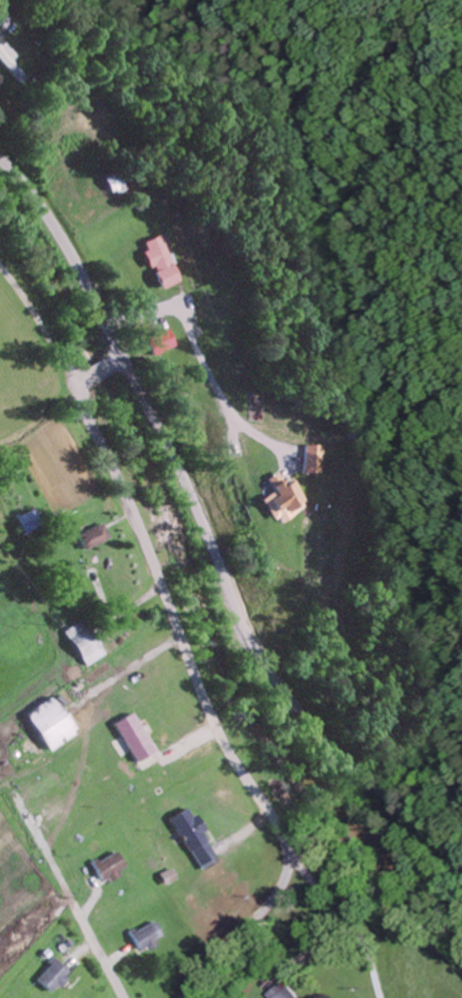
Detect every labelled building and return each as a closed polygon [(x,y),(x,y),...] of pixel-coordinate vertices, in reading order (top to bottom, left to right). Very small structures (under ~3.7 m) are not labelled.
[(108,176),(121,196),(134,187),(122,168),(108,176)] [(171,233),(150,241),(168,289),(189,281),(171,233)] [(183,346),(178,329),(156,335),(161,353),(183,346)] [(26,531),(43,525),(37,509),(20,515),(26,531)] [(85,549),(111,539),(105,523),(79,533),(85,549)] [(108,652),(86,617),(65,630),(88,665),(108,652)] [(51,751),(79,732),(55,695),(27,713),(51,751)] [(169,819),(199,867),(219,854),(188,807),(169,819)] [(128,872),(120,852),(94,861),(101,881),(128,872)] [(167,938),(155,919),(131,933),(143,952),(167,938)] [(71,971),(54,958),(36,979),(53,992),(71,971)] [(285,980),(266,997),(302,997),(285,980)]
